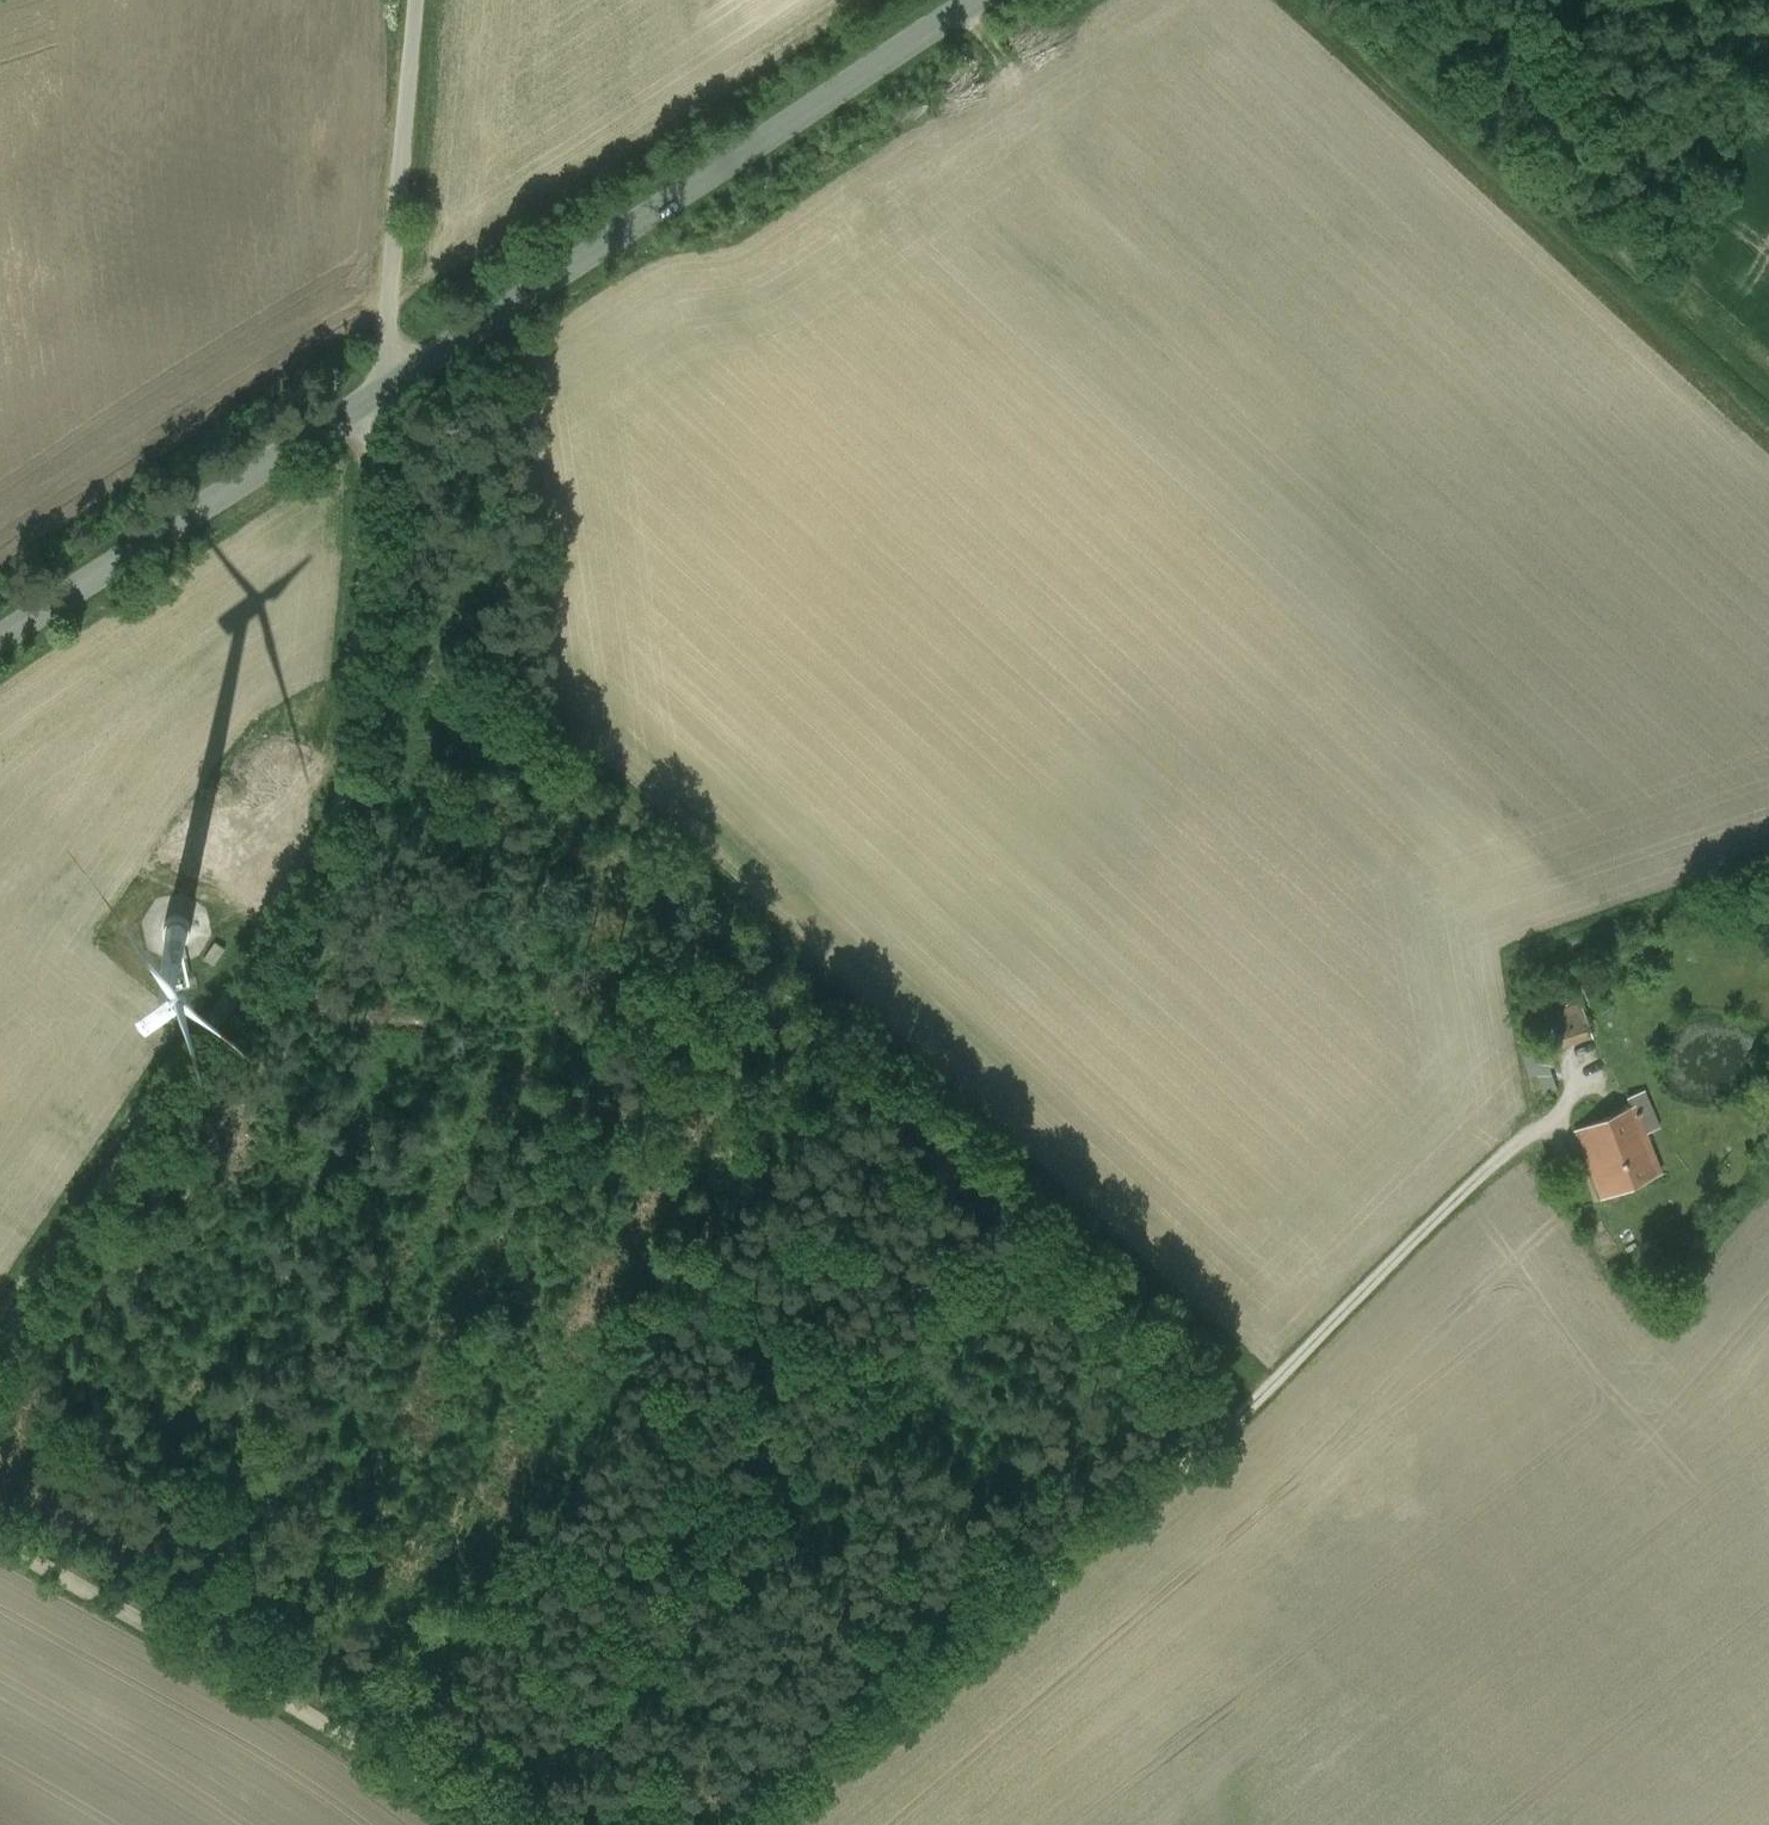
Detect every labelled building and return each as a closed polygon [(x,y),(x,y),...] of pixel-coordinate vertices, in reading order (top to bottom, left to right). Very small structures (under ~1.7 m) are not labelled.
[(1560,1048),(1598,1036),(1586,1000),(1548,1013),(1560,1048)] [(1541,1070),(1548,1093),(1562,1089),(1555,1066),(1541,1070)] [(1632,1105),(1576,1128),(1603,1196),(1660,1172),(1632,1105)]
